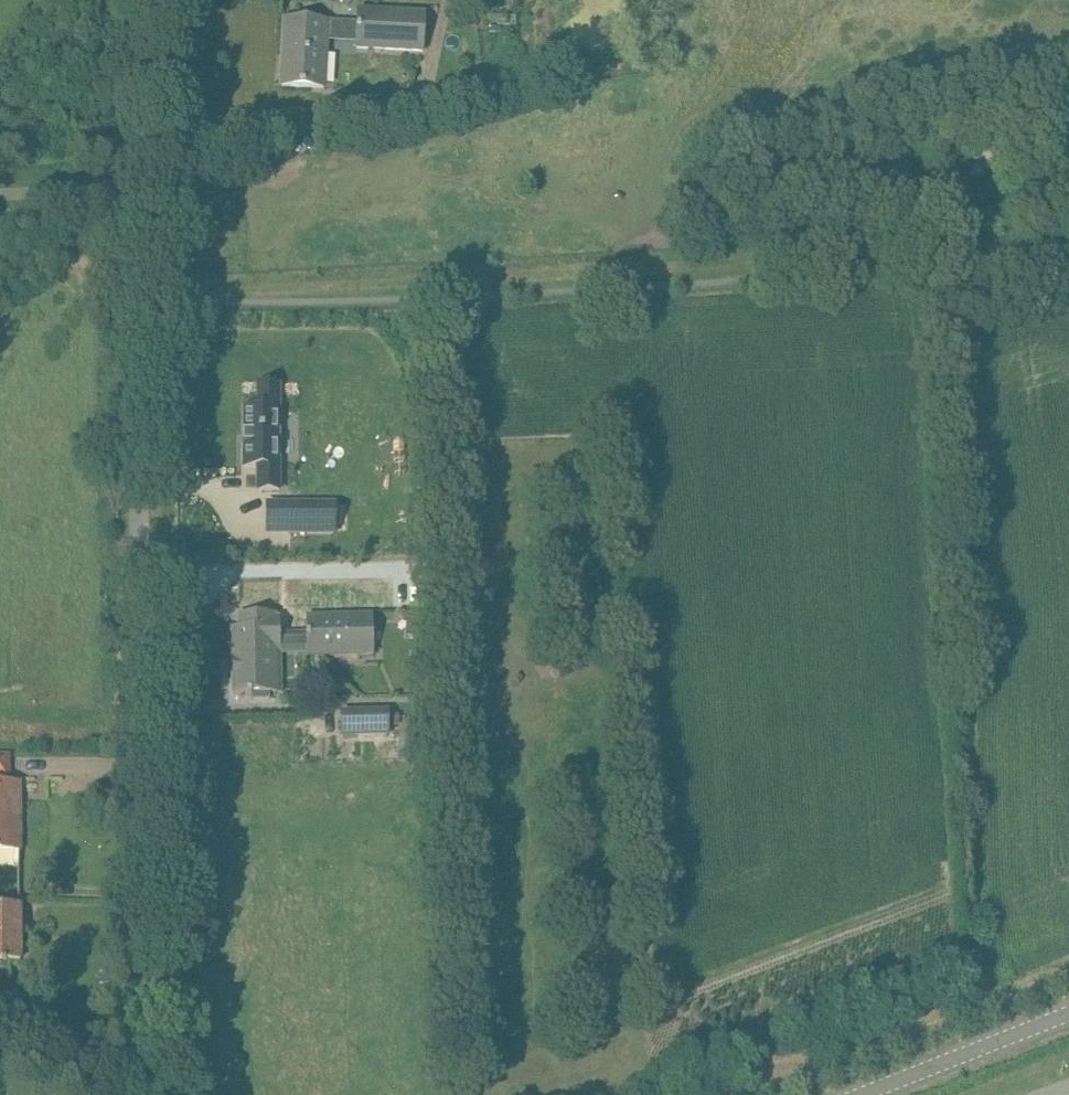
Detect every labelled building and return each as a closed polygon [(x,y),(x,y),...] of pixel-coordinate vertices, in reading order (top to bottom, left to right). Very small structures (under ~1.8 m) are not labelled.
[(426,15),(359,13),(358,49),(424,51),(426,15)] [(327,23),(285,20),(283,53),(289,54),(287,84),(282,84),(282,86),(323,88),(327,23)] [(243,433),(243,435),(245,435),(245,443),(243,443),(243,445),(245,445),(245,467),(258,467),(258,491),(279,491),(279,461),(278,461),(278,418),(278,416),(279,416),(279,402),(258,402),(258,410),(245,410),(245,433),(243,433)] [(290,504),(290,534),(334,534),(334,504),(290,504)] [(239,628),(233,629),(234,662),(234,692),(234,694),(252,694),(252,700),(270,700),(270,693),(276,693),(275,640),(307,639),(307,633),(280,634),(280,619),(275,619),(275,615),(239,615),(239,628)] [(329,617),(307,618),(307,633),(307,639),(307,654),(307,656),(373,654),(373,617),(329,617)] [(388,713),(342,715),(343,735),(388,734),(388,713)] [(0,757),(0,779),(9,779),(9,757),(0,757)] [(19,816),(19,784),(0,784),(0,816),(19,816)] [(18,865),(18,851),(19,851),(19,816),(0,816),(0,865),(18,865)] [(20,961),(20,905),(0,905),(0,961),(20,961)]
